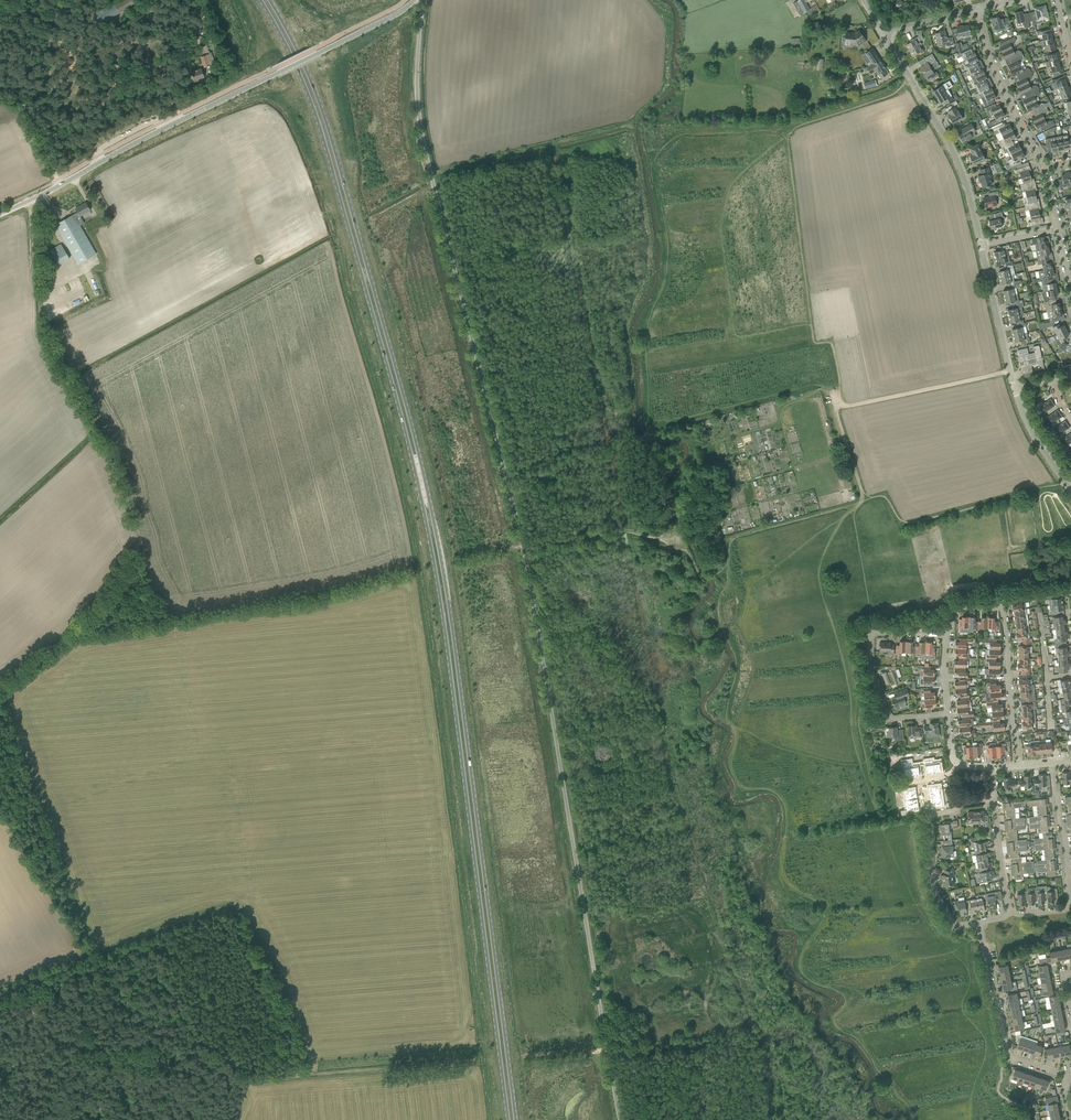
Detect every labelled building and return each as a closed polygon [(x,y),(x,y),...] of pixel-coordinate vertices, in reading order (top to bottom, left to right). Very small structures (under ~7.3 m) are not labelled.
[(810,9),(804,0),(799,0),(797,1),(804,13),(810,9)] [(1031,18),(1032,24),(1034,32),(1036,31),(1034,24),(1041,23),(1040,20),(1049,18),(1045,5),(1034,8),(1036,17),(1031,18)] [(1030,27),(1028,18),(1026,13),(1023,14),(1022,11),(1014,13),(1015,18),(1016,23),(1022,22),(1024,27),(1026,28),(1030,27)] [(998,17),(991,19),(994,30),(994,33),(997,33),(1001,31),(1001,30),(1009,28),(1007,18),(1003,19),(999,20),(998,17)] [(971,35),(970,30),(970,29),(969,29),(968,25),(961,27),(961,26),(956,27),(959,38),(971,35)] [(1053,34),(1052,31),(1051,28),(1052,28),(1051,28),(1036,31),(1037,35),(1042,34),(1043,40),(1052,38),(1051,35),(1053,34)] [(854,33),(846,32),(845,44),(850,45),(851,42),(857,42),(858,45),(866,40),(859,30),(854,33)] [(935,33),(936,38),(934,39),(935,44),(942,42),(943,43),(947,46),(954,45),(953,43),(952,37),(946,39),(945,35),(946,35),(944,30),(939,31),(939,32),(935,33)] [(920,42),(919,43),(916,37),(910,41),(911,42),(906,45),(913,56),(917,54),(918,55),(924,51),(921,46),(921,45),(922,44),(921,43),(920,42)] [(1014,37),(1007,40),(999,44),(1000,46),(1001,46),(1002,47),(999,48),(1002,53),(1012,48),(1011,45),(1015,43),(1016,40),(1014,37)] [(1056,46),(1055,43),(1044,46),(1045,49),(1044,50),(1043,51),(1043,52),(1050,51),(1055,49),(1054,46),(1056,46)] [(968,48),(963,51),(959,53),(963,61),(976,55),(973,50),(970,51),(968,48)] [(1014,52),(1012,48),(1002,53),(1005,59),(1009,57),(1011,60),(1023,54),(1021,51),(1018,50),(1014,52)] [(875,53),(873,49),(866,53),(865,53),(861,55),(868,66),(869,66),(872,63),(873,65),(880,60),(875,53)] [(1059,58),(1058,55),(1058,52),(1044,56),(1044,59),(1048,58),(1049,61),(1059,58)] [(921,66),(920,67),(923,71),(924,73),(923,74),(927,80),(931,77),(932,79),(935,77),(936,77),(937,76),(938,74),(937,72),(934,72),(933,72),(932,70),(936,68),(933,63),(936,61),(935,59),(932,54),(923,59),(926,64),(921,66)] [(1024,58),(1023,54),(1011,60),(1012,63),(1007,65),(1010,71),(1021,66),(1019,62),(1023,61),(1024,58)] [(209,65),(206,55),(200,57),(204,67),(209,66),(209,65)] [(979,61),(976,55),(963,61),(968,70),(977,66),(975,62),(979,61)] [(1060,61),(1059,58),(1049,61),(1045,62),(1047,68),(1050,67),(1059,64),(1058,61),(1060,61)] [(886,68),(880,60),(873,65),(872,63),(869,66),(868,66),(866,67),(871,74),(876,70),(879,74),(878,74),(881,79),(887,75),(884,69),(886,68)] [(117,70),(117,69),(120,66),(114,62),(112,67),(111,68),(108,73),(114,76),(116,71),(117,70)] [(1060,67),(1059,64),(1050,67),(1052,73),(1049,74),(1051,78),(1063,73),(1062,67),(1060,67)] [(979,70),(977,66),(968,70),(972,80),(985,74),(982,68),(979,70)] [(1022,69),(1021,66),(1010,71),(1013,76),(1018,74),(1019,77),(1031,72),(1029,69),(1026,68),(1022,69)] [(191,72),(195,82),(198,80),(198,79),(204,77),(201,69),(191,72)] [(1032,75),(1031,72),(1019,77),(1020,80),(1016,83),(1018,88),(1029,83),(1027,80),(1031,78),(1032,75)] [(987,79),(985,74),(972,80),(976,89),(986,84),(984,81),(987,79)] [(1067,80),(1064,74),(1050,80),(1052,83),(1055,82),(1058,88),(1067,84),(1065,81),(1067,80)] [(941,85),(941,86),(933,91),(940,103),(943,101),(945,105),(953,100),(951,96),(952,96),(952,95),(951,95),(947,88),(948,87),(946,83),(941,85)] [(1040,87),(1039,88),(1038,86),(1035,85),(1031,87),(1029,83),(1018,88),(1021,94),(1026,92),(1027,95),(1026,95),(1038,90),(1043,88),(1042,85),(1040,86),(1040,87)] [(978,93),(975,94),(977,100),(981,98),(993,92),(991,87),(991,86),(987,88),(986,85),(986,84),(976,89),(977,89),(978,93)] [(1060,93),(1070,89),(1070,86),(1068,87),(1067,84),(1058,88),(1055,89),(1057,95),(1060,93)] [(1070,89),(1060,93),(1063,99),(1070,96),(1070,94),(1070,92),(1070,90),(1070,89)] [(1040,93),(1038,90),(1026,95),(1028,98),(1023,101),(1026,106),(1036,101),(1035,98),(1039,96),(1040,93)] [(996,97),(993,92),(981,98),(985,107),(989,104),(994,102),(993,99),(996,97)] [(1049,101),(1045,104),(1042,103),(1038,105),(1036,101),(1026,106),(1028,112),(1033,110),(1035,113),(1046,107),(1051,105),(1049,101)] [(995,103),(990,106),(985,108),(987,111),(991,109),(993,114),(1002,110),(999,105),(996,106),(995,103)] [(955,107),(953,108),(948,111),(950,115),(948,116),(949,118),(951,122),(952,122),(953,124),(963,119),(958,110),(957,111),(955,107)] [(1048,110),(1046,107),(1035,113),(1036,116),(1031,118),(1034,124),(1045,119),(1043,115),(1047,113),(1048,110)] [(1005,116),(1002,110),(993,114),(996,119),(992,121),(989,123),(988,124),(989,127),(993,125),(1003,120),(1001,117),(1005,116)] [(1046,122),(1045,119),(1034,124),(1037,129),(1041,127),(1043,130),(1055,125),(1053,121),(1050,120),(1046,122)] [(981,120),(978,122),(981,128),(983,131),(985,130),(988,128),(987,125),(984,126),(981,120)] [(971,123),(967,126),(960,130),(962,133),(958,135),(959,137),(960,140),(961,139),(962,142),(967,140),(967,141),(972,138),(973,138),(971,134),(975,131),(971,123)] [(1002,124),(997,126),(992,129),(995,134),(996,135),(999,133),(1001,136),(1013,131),(1009,124),(1004,127),(1002,124)] [(1016,137),(1013,131),(1001,136),(1003,140),(999,141),(999,142),(1001,148),(1011,143),(1010,140),(1016,137)] [(1058,150),(1056,141),(1050,142),(1049,138),(1045,139),(1046,145),(1047,145),(1048,152),(1052,151),(1052,153),(1055,153),(1055,151),(1058,150)] [(1070,148),(1068,139),(1062,140),(1064,151),(1067,150),(1067,148),(1070,148)] [(1064,151),(1062,140),(1056,141),(1058,150),(1061,150),(1062,151),(1064,151)] [(1013,146),(1011,143),(1001,148),(1004,153),(1005,154),(1008,152),(1010,155),(1022,150),(1018,143),(1013,146)] [(977,144),(974,146),(969,148),(972,155),(970,156),(971,159),(971,160),(971,161),(972,162),(973,162),(974,165),(985,160),(981,151),(977,144)] [(1025,156),(1022,150),(1010,155),(1012,158),(1008,160),(1008,161),(1010,167),(1020,162),(1019,159),(1025,156)] [(1029,165),(1024,167),(1015,170),(1016,174),(1019,173),(1021,178),(1030,175),(1029,171),(1031,171),(1029,165)] [(991,177),(990,174),(988,167),(985,168),(980,170),(981,175),(978,176),(980,183),(981,182),(982,187),(988,186),(992,184),(990,177),(991,177)] [(1070,185),(1067,172),(1064,173),(1065,174),(1061,175),(1062,179),(1058,180),(1060,188),(1061,188),(1070,186),(1070,185)] [(1031,179),(1030,175),(1021,178),(1023,184),(1020,185),(1021,188),(1036,184),(1033,178),(1031,179)] [(1037,191),(1036,184),(1021,188),(1022,192),(1025,191),(1026,197),(1036,195),(1035,191),(1037,191)] [(996,205),(995,198),(999,197),(999,195),(998,191),(996,191),(991,192),(992,196),(984,198),(986,207),(991,206),(996,205)] [(1036,199),(1036,195),(1026,197),(1027,203),(1024,203),(1025,207),(1040,204),(1038,198),(1036,199)] [(80,216),(90,210),(88,206),(87,206),(86,202),(75,208),(77,212),(55,224),(77,262),(75,263),(77,265),(96,254),(77,221),(81,219),(80,216)] [(1041,210),(1040,204),(1025,207),(1026,211),(1029,210),(1030,216),(1040,214),(1039,210),(1041,210)] [(993,220),(989,221),(989,224),(989,225),(990,226),(991,229),(1002,226),(1001,222),(1003,222),(1006,218),(1002,216),(1002,212),(995,214),(996,217),(993,218),(993,220)] [(1040,218),(1040,214),(1030,216),(1031,221),(1028,222),(1029,228),(1038,226),(1037,224),(1043,223),(1042,217),(1040,218)] [(1045,240),(1044,236),(1031,239),(1032,245),(1035,244),(1036,251),(1039,250),(1048,248),(1047,240),(1045,240)] [(46,252),(54,267),(69,258),(71,257),(64,243),(62,244),(61,243),(46,252)] [(1000,251),(994,252),(995,258),(1005,256),(1008,255),(1009,255),(1007,249),(1010,248),(1009,244),(999,247),(1000,251)] [(1050,254),(1048,248),(1039,250),(1036,251),(1035,251),(1037,257),(1037,261),(1048,258),(1048,255),(1050,254)] [(1005,256),(995,258),(997,265),(1003,263),(1004,267),(1013,265),(1012,261),(1010,262),(1008,255),(1005,256)] [(1049,262),(1048,258),(1037,261),(1038,265),(1042,264),(1043,270),(1052,268),(1051,262),(1049,262)] [(1015,274),(1013,268),(1013,265),(1004,267),(1004,270),(998,271),(1000,278),(1009,276),(1015,274)] [(1040,277),(1032,279),(1033,283),(1042,281),(1053,279),(1052,275),(1054,275),(1054,273),(1053,273),(1052,268),(1043,270),(1039,271),(1040,277)] [(1013,278),(1010,279),(1009,276),(1000,278),(1001,284),(1007,283),(1008,286),(1015,285),(1013,278)] [(1054,283),(1053,279),(1042,281),(1042,285),(1043,291),(1057,289),(1055,282),(1054,283)] [(1012,289),(1015,288),(1015,285),(1008,286),(1009,289),(1003,291),(1004,297),(1014,295),(1012,289)] [(1058,295),(1057,289),(1043,291),(1044,298),(1043,298),(1044,302),(1046,302),(1046,301),(1056,299),(1055,296),(1058,295)] [(1022,299),(1019,300),(1018,297),(1015,298),(1014,295),(1004,297),(1006,304),(1012,302),(1012,305),(1019,304),(1023,303),(1022,299)] [(1056,303),(1056,299),(1046,301),(1046,302),(1044,302),(1046,312),(1047,312),(1061,309),(1059,303),(1056,303)] [(1018,314),(1017,308),(1024,306),(1023,303),(1019,304),(1012,305),(1013,309),(1007,310),(1009,316),(1018,314)] [(1062,315),(1061,309),(1047,312),(1048,317),(1049,318),(1050,322),(1053,321),(1054,321),(1060,320),(1059,316),(1062,315)] [(1020,321),(1018,314),(1009,316),(1010,323),(1016,322),(1017,325),(1024,323),(1023,320),(1020,321)] [(1026,323),(1024,323),(1017,325),(1018,328),(1011,329),(1013,336),(1023,333),(1021,327),(1026,326),(1026,323)] [(1058,324),(1053,326),(1053,327),(1056,335),(1066,330),(1064,325),(1060,327),(1058,324)] [(1046,340),(1039,330),(1035,331),(1036,335),(1039,334),(1040,337),(1039,337),(1040,341),(1046,340)] [(1069,335),(1066,330),(1056,335),(1059,339),(1056,341),(1057,345),(1060,346),(1057,351),(1060,352),(1064,351),(1068,345),(1068,344),(1064,342),(1063,341),(1066,340),(1065,337),(1069,335)] [(1028,338),(1027,332),(1023,333),(1013,336),(1014,342),(1021,341),(1021,344),(1030,342),(1029,339),(1028,338)] [(64,353),(64,355),(64,356),(65,358),(66,360),(67,361),(68,362),(70,362),(71,363),(73,363),(74,363),(76,362),(78,361),(79,360),(80,359),(81,358),(81,356),(81,354),(81,352),(81,350),(80,349),(79,348),(78,347),(76,346),(74,345),(73,345),(71,345),(69,346),(67,347),(66,348),(65,350),(64,351),(64,353)] [(1027,348),(1023,349),(1017,350),(1019,358),(1018,359),(1019,362),(1042,357),(1039,345),(1033,346),(1035,352),(1028,354),(1027,348)] [(1044,369),(1043,363),(1042,357),(1019,362),(1020,366),(1021,365),(1023,374),(1033,371),(1031,366),(1037,364),(1039,370),(1044,369)] [(1054,406),(1050,399),(1043,404),(1041,401),(1037,404),(1039,408),(1040,407),(1044,413),(1050,409),(1054,406)] [(1057,420),(1062,417),(1057,410),(1047,417),(1051,424),(1057,420)] [(1058,435),(1069,428),(1065,421),(1054,428),(1056,432),(1058,435)] [(1061,439),(1066,446),(1070,442),(1070,433),(1061,439)] [(1056,598),(1055,595),(1048,596),(1049,605),(1063,603),(1062,597),(1056,598)] [(1023,602),(1023,599),(1015,601),(1015,604),(1012,604),(1013,610),(1022,609),(1023,608),(1023,609),(1026,608),(1025,602),(1023,602)] [(1064,610),(1063,603),(1049,605),(1050,608),(1051,615),(1058,614),(1058,611),(1064,610)] [(968,628),(968,617),(967,617),(967,615),(965,615),(963,615),(963,617),(962,616),(962,619),(959,619),(958,624),(956,624),(956,629),(958,629),(958,630),(961,630),(961,631),(968,631),(968,632),(968,628)] [(978,630),(978,621),(975,621),(975,617),(974,617),(974,616),(972,615),(970,616),(970,617),(968,617),(968,628),(972,628),(972,630),(978,630)] [(987,628),(988,617),(981,617),(981,621),(978,621),(978,630),(982,630),(982,628),(987,628)] [(994,617),(988,617),(987,628),(992,628),(992,631),(997,631),(997,622),(994,621),(994,617)] [(1027,638),(1026,632),(1017,634),(1016,634),(1017,640),(1023,639),(1023,642),(1030,642),(1029,637),(1027,638)] [(1068,636),(1067,634),(1056,635),(1057,638),(1055,639),(1054,641),(1054,645),(1066,644),(1066,640),(1065,637),(1068,636)] [(971,643),(972,639),(959,638),(959,642),(955,642),(955,648),(966,649),(966,643),(971,643)] [(996,643),(997,640),(987,639),(987,644),(989,644),(989,649),(1000,650),(1000,643),(996,643)] [(925,653),(925,642),(924,642),(924,641),(922,640),(920,641),(920,642),(919,642),(919,647),(916,647),(915,655),(919,655),(919,653),(925,653)] [(906,652),(906,641),(900,641),(900,646),(897,646),(897,645),(896,645),(896,654),(901,654),(901,652),(906,652)] [(915,655),(916,647),(912,647),(913,642),(906,641),(906,652),(911,652),(911,655),(915,655)] [(885,642),(880,642),(879,654),(885,654),(885,651),(890,651),(890,653),(894,653),(894,644),(891,644),(891,642),(888,642),(888,644),(885,643),(885,642)] [(925,642),(925,653),(929,653),(929,658),(935,658),(935,655),(935,645),(932,644),(932,642),(925,642)] [(1030,646),(1030,642),(1023,642),(1023,646),(1019,646),(1018,652),(1029,652),(1029,647),(1030,646)] [(1066,647),(1066,644),(1054,645),(1055,654),(1058,654),(1069,653),(1069,651),(1066,651),(1066,647)] [(970,658),(970,649),(966,649),(955,648),(955,649),(954,649),(953,652),(954,654),(955,654),(955,655),(959,655),(959,658),(968,658),(970,658)] [(1001,655),(1002,653),(1001,651),(1000,651),(1000,650),(989,649),(986,649),(986,655),(987,655),(987,659),(996,659),(996,656),(1000,656),(1000,655),(1001,655)] [(968,664),(968,658),(959,658),(959,661),(955,661),(954,661),(953,664),(953,666),(955,666),(955,667),(966,668),(966,663),(968,664)] [(1000,669),(1000,662),(996,662),(996,659),(987,659),(987,663),(989,663),(989,668),(1000,669)] [(1029,670),(1029,665),(1027,665),(1027,664),(1018,664),(1017,664),(1017,670),(1023,670),(1023,674),(1029,674),(1029,670)] [(896,670),(895,666),(887,666),(889,672),(886,673),(886,672),(882,673),(886,684),(889,683),(890,686),(895,684),(896,684),(900,683),(895,670),(896,670)] [(936,673),(936,670),(934,670),(930,670),(931,666),(928,666),(925,666),(921,666),(921,670),(923,670),(923,676),(934,676),(934,675),(935,675),(936,673)] [(968,678),(968,672),(965,672),(966,668),(955,667),(954,674),(958,674),(958,677),(960,677),(960,678),(968,678)] [(1000,675),(1000,669),(989,668),(989,674),(986,674),(986,678),(995,678),(996,675),(1000,675)] [(1030,679),(1029,675),(1023,676),(1023,679),(1018,679),(1019,686),(1029,685),(1029,684),(1028,679),(1030,679)] [(934,683),(934,676),(923,676),(923,681),(921,681),(921,686),(930,686),(930,683),(934,683)] [(971,683),(970,677),(968,678),(960,678),(958,678),(958,682),(955,682),(955,689),(966,688),(966,684),(971,683)] [(1001,692),(1000,685),(997,685),(996,682),(987,683),(987,687),(990,687),(990,693),(1001,692)] [(969,697),(969,692),(967,692),(966,688),(955,689),(955,690),(954,690),(954,692),(954,695),(956,695),(960,695),(960,698),(961,698),(969,697)] [(906,703),(904,698),(909,697),(908,695),(909,695),(907,689),(894,693),(896,697),(892,699),(894,707),(895,707),(896,709),(899,708),(899,706),(906,703)] [(937,695),(936,693),(935,693),(935,692),(931,692),(931,689),(921,690),(922,695),(924,695),(924,700),(935,699),(935,697),(937,697),(937,695)] [(1030,690),(1020,691),(1021,698),(1025,697),(1026,700),(1032,700),(1033,700),(1035,700),(1034,690),(1030,690)] [(1002,698),(1001,692),(990,693),(990,697),(986,697),(987,702),(998,701),(998,698),(1002,698)] [(971,707),(971,702),(970,701),(969,697),(961,698),(960,698),(960,701),(956,701),(957,708),(968,707),(971,707)] [(1070,703),(1070,697),(1064,698),(1059,699),(1061,709),(1069,707),(1068,704),(1070,703)] [(925,700),(921,700),(921,704),(923,704),(923,710),(925,709),(926,712),(931,711),(931,709),(932,709),(932,708),(932,705),(936,705),(935,699),(924,700),(925,700)] [(1026,704),(1021,704),(1022,710),(1035,709),(1037,709),(1036,709),(1036,702),(1035,702),(1033,702),(1033,700),(1032,700),(1026,700),(1026,704)] [(1003,711),(1002,704),(998,705),(998,701),(987,702),(987,708),(991,707),(992,712),(1003,711)] [(974,716),(974,711),(968,711),(968,707),(957,708),(958,714),(962,714),(962,717),(963,717),(971,716),(974,716)] [(1069,707),(1061,709),(1062,712),(1066,711),(1067,717),(1070,716),(1070,710),(1069,707)] [(1005,717),(1005,714),(1004,712),(1003,712),(1003,711),(992,712),(990,712),(990,721),(1000,721),(1000,717),(1003,717),(1005,717)] [(973,726),(972,719),(971,719),(971,716),(963,717),(962,717),(962,720),(958,720),(958,721),(957,721),(957,723),(957,725),(959,725),(959,727),(970,726),(973,726)] [(985,722),(982,722),(982,728),(986,728),(986,729),(990,728),(990,727),(993,727),(994,731),(999,731),(1005,730),(1004,728),(1006,728),(1006,726),(1005,724),(1004,724),(1004,723),(1000,724),(1000,721),(990,721),(985,722)] [(1023,722),(1022,722),(1023,728),(1026,728),(1026,731),(1032,731),(1035,731),(1034,727),(1036,727),(1036,721),(1023,722)] [(930,726),(924,726),(924,732),(924,733),(930,732),(931,734),(931,737),(939,737),(939,733),(938,723),(930,723),(930,726)] [(908,730),(907,730),(907,736),(913,735),(913,738),(922,737),(922,733),(921,727),(917,728),(917,726),(915,726),(915,725),(912,725),(911,725),(910,725),(909,726),(908,726),(908,730)] [(886,731),(887,737),(894,737),(894,740),(904,740),(903,729),(897,730),(897,726),(888,727),(889,731),(886,731)] [(976,735),(975,730),(970,730),(970,726),(959,727),(959,733),(963,733),(964,736),(976,735)] [(1034,744),(1034,741),(1034,740),(1030,741),(1030,742),(1027,742),(1028,744),(1024,744),(1025,747),(1022,748),(1022,753),(1028,752),(1029,755),(1035,755),(1035,754),(1034,745),(1034,744)] [(1052,748),(1056,747),(1055,741),(1051,741),(1052,743),(1046,743),(1047,753),(1053,753),(1052,748)] [(980,753),(983,752),(982,743),(977,744),(977,742),(972,743),(972,744),(974,757),(980,757),(980,753)] [(997,757),(996,746),(995,743),(990,743),(990,745),(986,745),(986,754),(990,754),(990,758),(991,758),(991,759),(993,759),(995,759),(995,757),(997,757)] [(1006,752),(1005,743),(1000,744),(1000,746),(996,746),(997,757),(998,757),(998,758),(1000,759),(1003,758),(1003,757),(1003,753),(1006,752)] [(974,757),(972,744),(963,745),(963,754),(967,754),(967,758),(974,757)] [(939,760),(932,761),(934,773),(941,772),(939,760)] [(932,761),(925,763),(927,775),(934,773),(932,761)] [(918,764),(911,765),(913,777),(920,776),(918,764)] [(911,765),(904,766),(905,778),(913,777),(911,765)] [(1063,784),(1070,784),(1070,774),(1069,775),(1069,772),(1062,772),(1063,784)] [(1046,782),(1045,774),(1038,775),(1039,777),(1034,778),(1035,790),(1040,790),(1040,786),(1046,786),(1046,785),(1050,785),(1050,782),(1046,782)] [(1025,788),(1031,787),(1030,775),(1024,776),(1024,779),(1019,779),(1019,786),(1025,786),(1025,788)] [(1003,778),(1004,790),(1011,789),(1011,787),(1016,787),(1015,780),(1010,780),(1010,777),(1003,778)] [(939,785),(928,787),(930,797),(941,795),(939,785)] [(916,788),(904,790),(906,800),(917,799),(916,788)] [(941,795),(930,797),(931,807),(943,805),(941,795)] [(917,799),(906,800),(907,810),(919,809),(917,799)] [(1048,803),(1047,799),(1027,800),(1028,806),(1037,805),(1037,811),(1046,810),(1046,804),(1048,803)] [(1023,807),(1023,801),(1002,803),(1003,808),(1005,807),(1006,814),(1015,813),(1014,808),(1023,807)] [(1047,816),(1046,810),(1037,811),(1038,816),(1029,817),(1029,818),(1027,818),(1027,819),(1027,823),(1029,823),(1049,821),(1049,816),(1047,816)] [(986,821),(984,821),(983,811),(968,812),(968,818),(968,819),(966,820),(967,824),(970,824),(970,823),(978,822),(978,823),(979,824),(981,824),(981,826),(983,828),(987,827),(986,821)] [(1015,818),(1015,813),(1006,814),(1006,820),(1004,820),(1005,825),(1025,823),(1027,823),(1027,819),(1024,819),(1024,817),(1015,818)] [(950,828),(958,827),(957,820),(953,821),(953,822),(950,822),(944,822),(945,824),(939,824),(940,836),(947,835),(947,832),(950,831),(950,828)] [(1048,826),(1050,825),(1049,821),(1029,823),(1027,823),(1027,825),(1027,826),(1030,826),(1030,828),(1039,827),(1039,833),(1042,833),(1048,832),(1048,826)] [(1025,829),(1025,825),(1027,825),(1027,823),(1025,823),(1005,825),(1005,830),(1007,829),(1008,836),(1017,835),(1016,829),(1025,829)] [(1052,832),(1048,832),(1042,833),(1043,838),(1034,839),(1034,841),(1030,842),(1031,845),(1034,844),(1055,842),(1054,838),(1052,838),(1052,832)] [(1017,840),(1017,835),(1008,836),(1008,842),(1006,842),(1006,847),(1027,845),(1026,839),(1017,840)] [(988,841),(980,843),(979,837),(970,838),(972,845),(974,845),(975,850),(975,851),(982,849),(985,849),(985,846),(988,845),(988,841)] [(952,845),(952,840),(942,841),(943,846),(941,846),(942,850),(940,852),(942,854),(942,857),(946,861),(950,856),(953,856),(953,849),(954,847),(952,845)] [(1055,847),(1055,842),(1034,844),(1035,850),(1044,849),(1044,855),(1054,854),(1053,847),(1055,847)] [(1027,851),(1027,845),(1006,847),(1007,852),(1009,851),(1010,858),(1012,858),(1019,857),(1018,852),(1027,851)] [(982,849),(975,851),(977,862),(988,860),(987,857),(991,856),(990,852),(983,853),(982,849)] [(1054,860),(1054,854),(1044,855),(1045,860),(1036,861),(1036,863),(1036,866),(1057,865),(1056,860),(1054,860)] [(1034,863),(1033,861),(1026,862),(1026,856),(1019,857),(1012,858),(1012,864),(1010,864),(1011,869),(1034,867),(1034,863)] [(978,868),(976,868),(977,873),(987,871),(986,867),(992,865),(992,862),(988,862),(988,860),(977,862),(978,868)] [(1057,869),(1057,865),(1036,866),(1037,871),(1037,872),(1046,871),(1046,877),(1056,876),(1055,869),(1057,869)] [(954,876),(952,867),(944,869),(945,874),(941,875),(942,879),(943,878),(944,887),(954,885),(952,876),(954,876)] [(1023,879),(1023,874),(1034,873),(1034,871),(1034,867),(1011,869),(1011,873),(1013,873),(1014,880),(1023,879)] [(977,873),(976,873),(977,878),(980,877),(980,878),(979,879),(980,883),(991,881),(990,878),(995,877),(993,870),(987,871),(977,873)] [(1058,897),(1057,888),(1051,889),(1051,888),(1049,886),(1047,887),(1047,889),(1047,892),(1047,897),(1048,902),(1054,902),(1054,896),(1057,896),(1057,897),(1058,897)] [(1047,892),(1047,889),(1041,890),(1041,889),(1040,887),(1036,888),(1037,890),(1037,898),(1038,903),(1045,903),(1044,897),(1047,897),(1047,892)] [(1037,898),(1037,890),(1032,891),(1032,890),(1030,888),(1027,888),(1027,891),(1028,893),(1027,893),(1028,898),(1028,904),(1035,904),(1034,898),(1037,898)] [(1001,891),(986,894),(987,896),(988,904),(989,907),(992,906),(993,910),(996,909),(995,901),(1002,900),(1001,891)] [(1028,893),(1027,891),(1021,891),(1021,894),(1017,894),(1018,905),(1025,904),(1024,899),(1028,898),(1027,893),(1028,893)] [(988,904),(987,896),(986,894),(979,895),(980,898),(975,899),(978,909),(981,909),(981,912),(985,911),(984,905),(988,904)] [(966,908),(965,901),(964,897),(958,898),(959,900),(954,901),(955,904),(953,904),(954,909),(959,908),(961,916),(964,915),(964,912),(967,911),(967,910),(966,908)] [(978,909),(975,899),(965,901),(966,908),(967,910),(969,909),(969,908),(971,907),(972,914),(976,913),(975,910),(978,909)] [(1064,961),(1061,949),(1055,951),(1057,960),(1061,959),(1061,961),(1064,961)] [(1057,960),(1055,951),(1049,952),(1050,957),(1052,963),(1054,963),(1054,961),(1057,960)] [(1052,963),(1050,957),(1046,958),(1045,953),(1038,955),(1039,959),(1038,959),(1039,965),(1040,965),(1047,964),(1052,963)] [(1009,970),(1007,964),(1000,966),(1000,963),(996,964),(997,969),(999,968),(999,972),(1009,970)] [(1051,972),(1050,969),(1039,972),(1040,977),(1049,976),(1049,972),(1051,972)] [(1010,976),(1009,970),(999,972),(1000,975),(998,976),(999,978),(1010,976)] [(1015,981),(1011,982),(1002,984),(1003,987),(1001,988),(1002,992),(1005,991),(1005,989),(1010,988),(1010,991),(1017,990),(1015,981)] [(1053,983),(1053,981),(1041,983),(1042,989),(1052,987),(1051,984),(1053,983)] [(1018,999),(1017,993),(1007,994),(1008,998),(1006,998),(1007,1001),(1018,999)] [(1062,1002),(1061,1000),(1050,1002),(1051,1008),(1060,1006),(1060,1003),(1062,1002)] [(1020,1010),(1019,1004),(1010,1006),(1010,1010),(1008,1010),(1009,1012),(1020,1010)] [(1064,1014),(1063,1012),(1052,1014),(1053,1020),(1063,1018),(1062,1015),(1064,1014)] [(1022,1022),(1021,1016),(1012,1018),(1013,1021),(1011,1022),(1011,1024),(1022,1022)] [(1066,1026),(1066,1023),(1054,1026),(1056,1032),(1065,1030),(1064,1026),(1066,1026)] [(1022,1049),(1025,1040),(1020,1038),(1017,1046),(1015,1045),(1014,1049),(1018,1050),(1019,1048),(1022,1049)] [(1027,1053),(1031,1042),(1025,1040),(1022,1049),(1026,1051),(1025,1052),(1027,1053)] [(1034,1053),(1037,1044),(1031,1042),(1027,1053),(1030,1054),(1030,1052),(1034,1053)] [(1063,1043),(1063,1045),(1066,1057),(1068,1056),(1068,1054),(1070,1054),(1070,1053),(1069,1044),(1069,1042),(1063,1043)] [(1066,1057),(1063,1045),(1063,1043),(1057,1044),(1057,1046),(1059,1056),(1063,1055),(1063,1057),(1066,1057)] [(1042,1054),(1040,1053),(1042,1046),(1037,1044),(1034,1053),(1037,1054),(1036,1056),(1041,1058),(1042,1054)] [(1054,1059),(1052,1048),(1046,1049),(1047,1058),(1051,1057),(1051,1059),(1054,1059)] [(1017,1080),(1020,1071),(1017,1070),(1018,1068),(1013,1066),(1012,1070),(1014,1071),(1012,1078),(1017,1080)] [(1023,1082),(1027,1071),(1024,1070),(1024,1072),(1020,1071),(1017,1080),(1016,1084),(1017,1084),(1020,1083),(1022,1084),(1023,1082)] [(1029,1084),(1032,1075),(1028,1074),(1029,1072),(1027,1071),(1023,1082),(1029,1084)] [(1034,1086),(1038,1075),(1036,1074),(1035,1076),(1032,1075),(1029,1084),(1034,1086)] [(1040,1087),(1043,1079),(1040,1077),(1040,1076),(1038,1075),(1034,1086),(1040,1087)] [(1046,1080),(1043,1079),(1040,1087),(1039,1091),(1042,1092),(1043,1089),(1046,1089),(1048,1082),(1050,1083),(1051,1079),(1047,1078),(1046,1080)] [(1052,1097),(1046,1098),(1047,1104),(1048,1104),(1047,1104),(1057,1102),(1059,1102),(1058,1096),(1052,1097)] [(1060,1110),(1060,1107),(1049,1110),(1050,1116),(1059,1114),(1058,1110),(1060,1110)]
